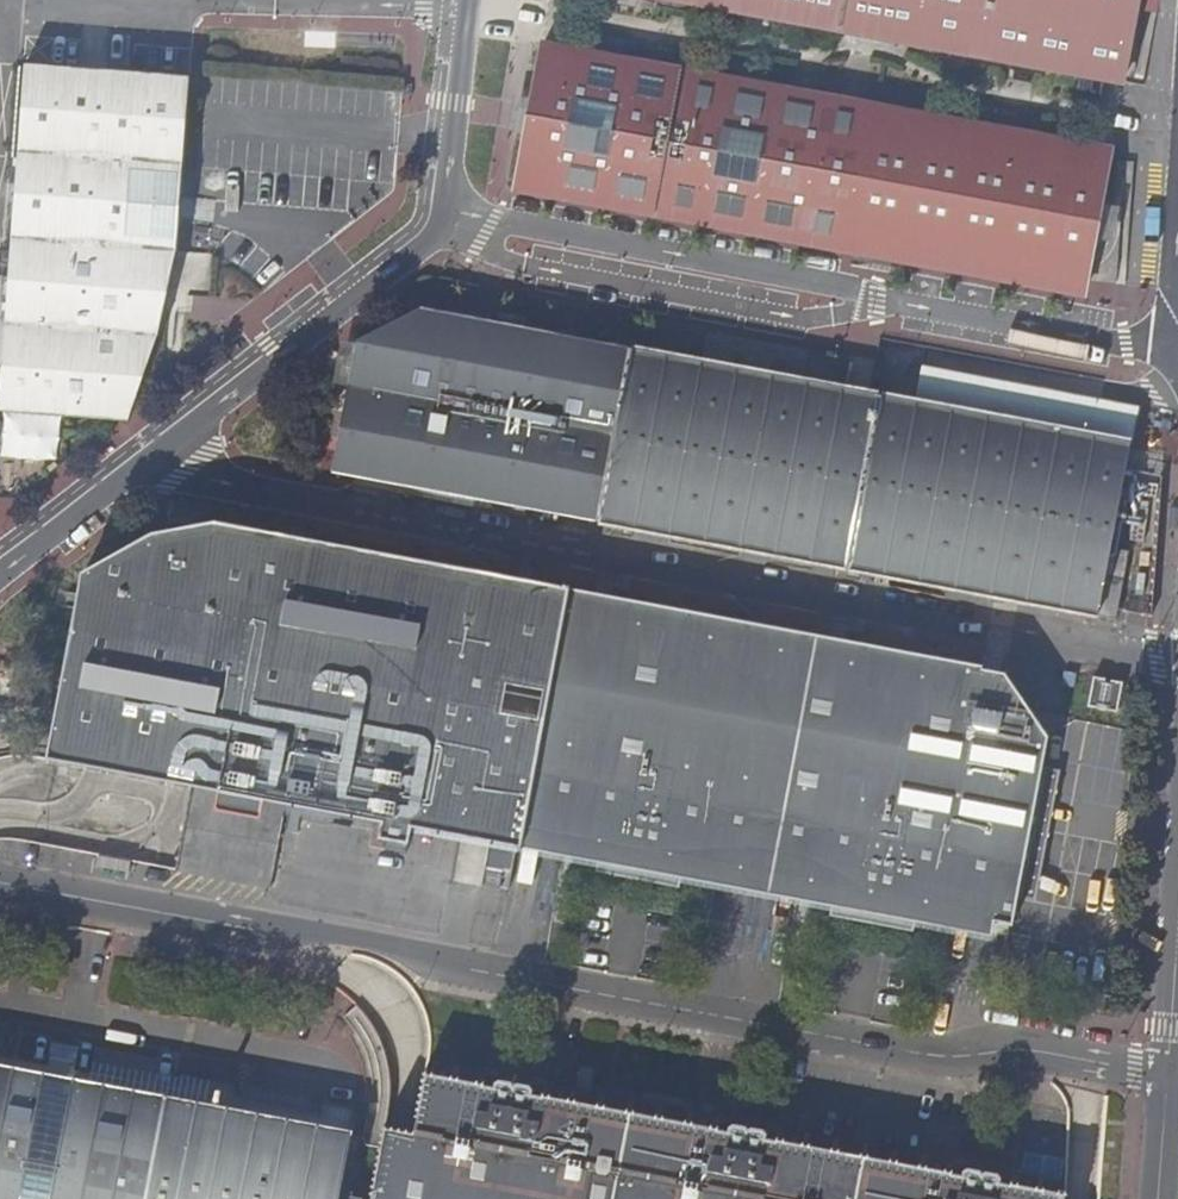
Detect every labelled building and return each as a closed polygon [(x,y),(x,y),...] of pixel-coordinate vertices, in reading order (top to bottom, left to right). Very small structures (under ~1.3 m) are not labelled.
[(835,35),(842,0),(637,0),(835,35)] [(835,35),(1132,88),(1149,0),(842,0),(835,35)] [(1107,152),(759,86),(714,78),(544,46),(516,190),(1080,296),(1107,152)] [(188,81),(188,77),(27,64),(0,399),(0,410),(86,418),(129,421),(162,333),(172,273),(176,253),(188,81)] [(339,433),(328,471),(597,520),(615,442),(631,350),(417,312),(355,349),(339,433)] [(792,383),(839,392),(845,357),(799,348),(792,383)] [(889,404),(839,392),(792,383),(631,350),(615,442),(597,520),(851,577),(875,493),(889,404)] [(920,411),(889,404),(875,493),(851,577),(1107,632),(1141,429),(1144,411),(927,369),(920,411)] [(86,418),(0,410),(0,442),(82,450),(86,418)] [(567,596),(220,524),(152,541),(89,574),(44,755),(193,787),(257,798),(278,828),(372,845),(369,860),(399,866),(404,841),(511,862),(567,596)] [(1044,759),(998,678),(567,596),(511,862),(604,879),(602,893),(661,904),(664,890),(839,923),(836,937),(895,948),(898,934),(981,937),(1005,920),(1044,759)] [(1093,676),(1088,706),(1099,708),(1100,704),(1106,706),(1105,709),(1117,711),(1123,682),(1111,680),(1110,683),(1104,682),(1105,679),(1093,676)] [(1146,686),(1139,684),(1125,860),(1146,686)] [(0,1058),(0,1198),(154,1198),(179,1091),(0,1058)] [(637,1107),(441,1075),(430,1131),(399,1125),(385,1198),(619,1198),(637,1107)] [(342,1191),(353,1193),(360,1156),(350,1154),(356,1123),(179,1091),(154,1198),(341,1198),(342,1191)] [(619,1198),(1066,1198),(1067,1192),(1003,1179),(1005,1171),(966,1164),(965,1171),(772,1134),(772,1127),(734,1119),(732,1127),(637,1107),(619,1198)]
